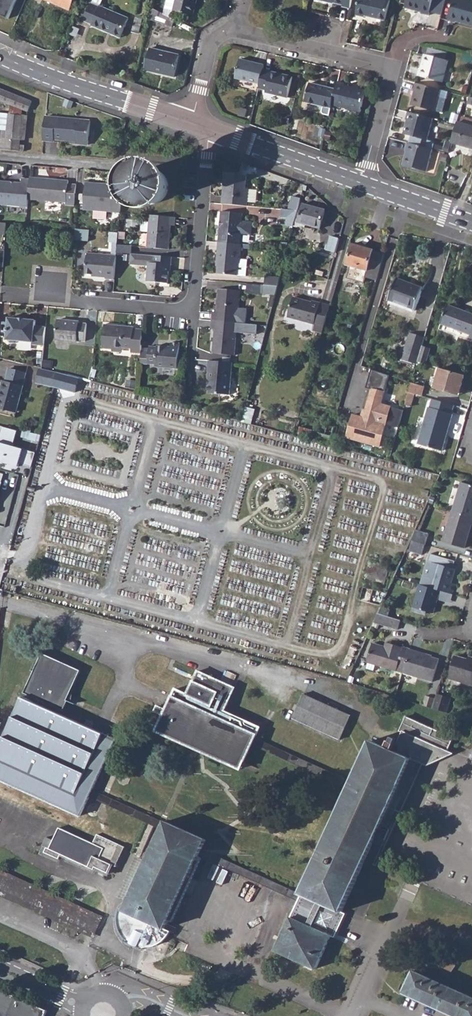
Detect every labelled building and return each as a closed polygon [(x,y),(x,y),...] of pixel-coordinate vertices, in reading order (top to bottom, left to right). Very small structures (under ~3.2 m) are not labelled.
[(7,19),(16,0),(0,0),(0,16),(7,19)] [(70,12),(75,0),(44,0),(70,12)] [(176,12),(196,17),(200,0),(170,0),(167,9),(176,12)] [(348,10),(350,0),(312,0),(327,4),(328,3),(341,6),(341,8),(348,10)] [(357,15),(365,17),(365,16),(386,19),(390,0),(359,0),(357,15)] [(405,5),(421,9),(421,12),(429,14),(432,0),(406,0),(405,5)] [(448,19),(456,21),(457,19),(471,23),(471,0),(453,0),(448,19)] [(91,6),(84,22),(89,25),(90,27),(120,39),(128,20),(99,8),(98,8),(91,6)] [(152,50),(146,71),(175,80),(181,58),(152,50)] [(449,60),(425,54),(422,67),(419,67),(417,75),(443,82),(449,60)] [(234,79),(258,84),(262,69),(263,65),(238,59),(234,79)] [(258,84),(258,88),(265,90),(264,92),(286,97),(291,76),(262,69),(258,84)] [(335,89),(331,104),(350,108),(350,110),(361,112),(366,91),(355,89),(354,91),(349,90),(350,88),(344,86),(344,84),(336,82),(335,89)] [(441,89),(416,82),(413,91),(415,91),(412,105),(435,111),(441,89)] [(305,102),(330,108),(331,104),(335,89),(309,83),(305,102)] [(0,90),(0,101),(29,112),(33,103),(0,90)] [(432,117),(407,111),(405,119),(406,119),(402,134),(409,135),(407,142),(430,148),(432,142),(426,140),(432,117)] [(23,153),(24,146),(19,145),(20,140),(23,117),(0,114),(0,150),(23,153)] [(23,117),(20,140),(25,140),(28,118),(23,117)] [(91,122),(46,117),(43,142),(54,143),(54,141),(71,142),(76,143),(76,144),(76,145),(88,147),(91,122)] [(451,143),(471,148),(471,127),(456,123),(456,124),(451,143)] [(407,142),(405,141),(402,150),(404,150),(400,164),(424,170),(430,148),(407,142)] [(176,180),(173,173),(168,166),(161,162),(153,160),(145,161),(138,164),(132,170),(128,177),(126,185),(128,193),(132,201),(138,207),(146,210),(154,210),(162,208),(169,203),(174,196),(177,189),(176,180)] [(222,195),(222,204),(247,206),(249,189),(245,189),(246,177),(240,174),(224,172),(223,185),(226,186),(225,195),(222,195)] [(68,181),(31,178),(31,180),(29,200),(66,203),(66,205),(74,206),(76,185),(68,184),(68,181)] [(0,181),(0,205),(28,207),(29,200),(31,180),(22,179),(22,183),(0,181)] [(121,213),(123,186),(115,185),(114,187),(104,186),(102,184),(87,183),(85,210),(121,213)] [(298,210),(301,199),(293,196),(289,209),(298,210)] [(304,204),(298,224),(320,229),(325,209),(304,204)] [(289,209),(285,209),(284,217),(290,218),(288,225),(294,227),(298,210),(289,209)] [(219,242),(240,244),(241,234),(251,234),(252,221),(242,221),(242,213),(221,211),(220,220),(222,220),(222,227),(220,227),(219,242)] [(175,226),(176,218),(150,215),(147,248),(169,250),(171,226),(175,226)] [(0,223),(0,235),(7,235),(8,223),(0,223)] [(111,242),(118,243),(119,233),(111,232),(111,242)] [(335,253),(339,240),(331,237),(327,251),(335,253)] [(219,242),(218,242),(218,247),(217,260),(219,260),(218,274),(247,276),(248,260),(241,259),(242,248),(242,244),(240,244),(219,242)] [(133,246),(118,245),(117,252),(132,254),(133,246)] [(366,278),(377,280),(384,255),(374,252),(374,251),(353,245),(348,266),(368,271),(366,278)] [(86,274),(93,275),(98,275),(98,277),(107,278),(107,279),(115,280),(117,256),(88,253),(86,274)] [(173,257),(155,256),(154,263),(149,262),(148,281),(168,283),(170,265),(172,265),(173,257)] [(263,286),(278,287),(280,278),(264,277),(263,286)] [(399,278),(390,299),(416,309),(424,288),(399,278)] [(247,294),(261,295),(262,286),(248,285),(247,294)] [(263,286),(262,286),(261,295),(271,296),(268,307),(272,308),(278,287),(263,286)] [(213,313),(212,321),(237,323),(246,324),(247,309),(239,309),(240,291),(218,289),(216,313),(213,313)] [(312,329),(323,332),(330,307),(312,302),(311,305),(306,303),(306,302),(293,298),(288,317),(314,324),(312,329)] [(442,323),(471,335),(470,339),(471,340),(471,315),(449,305),(442,323)] [(27,320),(19,320),(9,319),(7,340),(9,340),(11,343),(15,344),(18,342),(33,343),(33,345),(44,346),(46,327),(36,327),(36,321),(27,320)] [(58,320),(57,340),(78,342),(78,340),(85,341),(87,324),(80,323),(80,322),(58,320)] [(237,323),(212,321),(211,329),(215,330),(213,353),(234,355),(237,323)] [(134,329),(128,329),(128,326),(105,324),(103,348),(114,349),(114,347),(132,349),(132,353),(141,354),(141,351),(143,330),(134,329)] [(404,358),(418,362),(419,361),(421,354),(423,346),(426,336),(411,331),(404,358)] [(157,346),(157,348),(149,347),(149,352),(141,351),(141,354),(140,364),(156,365),(155,367),(177,369),(179,344),(171,343),(170,347),(157,346)] [(423,346),(421,354),(428,357),(431,349),(423,346)] [(421,354),(419,361),(426,363),(428,357),(421,354)] [(209,372),(208,380),(210,381),(209,387),(209,394),(230,395),(232,373),(230,373),(230,363),(208,361),(208,372),(209,372)] [(72,362),(68,375),(79,378),(86,379),(89,380),(92,367),(83,365),(72,362)] [(55,381),(57,372),(44,368),(39,367),(35,382),(53,387),(55,381)] [(465,375),(441,368),(435,388),(456,394),(458,385),(462,386),(465,375)] [(3,392),(2,397),(19,401),(26,373),(9,369),(5,382),(3,382),(1,392),(3,392)] [(390,375),(372,369),(366,388),(371,390),(364,410),(364,411),(369,413),(367,419),(360,417),(352,414),(344,437),(377,448),(385,426),(398,429),(404,411),(382,404),(390,375)] [(55,381),(53,387),(75,392),(79,378),(68,375),(57,372),(55,381)] [(424,386),(412,382),(409,392),(415,393),(421,395),(424,386)] [(409,392),(406,403),(412,405),(415,393),(409,392)] [(2,397),(0,405),(0,407),(17,411),(18,406),(19,401),(2,397)] [(455,405),(433,399),(431,407),(430,407),(419,444),(443,451),(446,441),(443,440),(445,433),(448,434),(454,414),(453,414),(455,405)] [(364,410),(362,410),(360,417),(367,419),(369,413),(364,411),(364,410)] [(32,467),(36,452),(13,446),(17,431),(2,426),(0,432),(0,461),(19,466),(19,463),(32,467)] [(451,511),(471,517),(471,487),(460,483),(451,511)] [(451,511),(441,541),(462,548),(469,524),(471,525),(471,520),(471,517),(451,511)] [(415,531),(413,540),(423,543),(426,535),(415,531)] [(423,543),(413,540),(410,548),(421,552),(423,543)] [(431,578),(428,587),(437,590),(449,593),(452,583),(449,582),(453,568),(450,567),(453,560),(440,556),(438,563),(426,560),(421,575),(431,578)] [(428,587),(431,578),(421,575),(419,584),(428,587)] [(419,584),(417,583),(410,606),(430,612),(434,598),(437,590),(428,587),(419,584)] [(437,590),(434,598),(447,602),(450,594),(449,593),(437,590)] [(378,612),(374,621),(398,629),(401,620),(378,612)] [(387,648),(383,646),(372,643),(365,661),(395,671),(397,665),(403,667),(408,649),(388,643),(387,648)] [(403,667),(401,673),(430,681),(438,659),(423,654),(424,653),(408,649),(403,667)] [(88,797),(90,791),(114,739),(45,708),(47,704),(61,710),(66,700),(65,699),(78,670),(40,653),(22,694),(39,701),(37,705),(21,697),(0,743),(0,781),(79,816),(88,797)] [(471,685),(471,657),(467,655),(466,658),(454,655),(447,677),(471,685)] [(174,689),(166,708),(156,731),(240,769),(251,744),(253,738),(258,726),(223,711),(233,687),(197,671),(187,694),(174,689)] [(434,697),(431,707),(445,711),(449,696),(435,692),(434,697)] [(302,693),(292,717),(316,728),(338,738),(349,714),(302,693)] [(425,694),(421,704),(431,707),(434,697),(425,694)] [(400,730),(403,731),(447,751),(447,750),(454,736),(407,714),(400,730)] [(380,827),(376,835),(385,839),(374,863),(378,864),(399,818),(423,764),(426,765),(453,752),(447,750),(447,751),(403,731),(394,750),(410,758),(400,782),(407,785),(388,828),(390,829),(389,831),(380,827)] [(253,738),(251,744),(349,788),(352,782),(253,738)] [(301,895),(299,901),(276,951),(316,968),(376,835),(380,827),(400,782),(410,758),(394,750),(371,740),(352,782),(349,788),(301,895)] [(90,791),(88,797),(129,816),(153,827),(161,831),(164,824),(133,810),(90,791)] [(132,895),(129,903),(125,911),(120,909),(119,912),(118,917),(118,922),(119,927),(120,931),(122,935),(124,939),(126,940),(125,942),(130,944),(133,938),(139,941),(137,947),(143,949),(143,948),(148,948),(152,948),(158,945),(162,942),(166,939),(169,935),(171,932),(166,929),(189,877),(199,855),(201,850),(205,840),(165,822),(164,824),(161,831),(150,856),(132,895)] [(91,844),(57,828),(51,841),(48,849),(45,847),(42,852),(57,859),(58,856),(59,855),(87,868),(92,870),(94,868),(107,874),(111,866),(109,865),(118,846),(95,835),(91,844)] [(48,849),(51,841),(45,837),(41,845),(45,847),(48,849)] [(123,848),(118,846),(109,865),(111,866),(114,868),(123,848)] [(201,850),(199,855),(207,859),(299,901),(301,895),(201,850)] [(118,898),(129,903),(132,895),(150,856),(146,854),(142,861),(135,858),(130,870),(118,898)] [(87,868),(59,855),(58,856),(86,869),(87,868)] [(94,934),(100,922),(0,876),(0,890),(94,934)] [(449,970),(457,958),(417,933),(409,945),(449,970)] [(406,988),(471,1014),(471,988),(415,966),(406,988)] [(48,1009),(0,987),(0,1015),(45,1015),(48,1009)]
